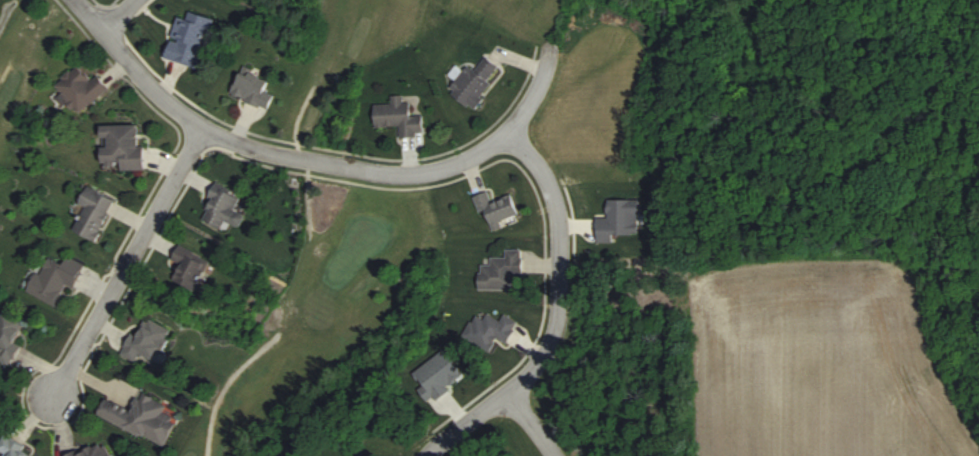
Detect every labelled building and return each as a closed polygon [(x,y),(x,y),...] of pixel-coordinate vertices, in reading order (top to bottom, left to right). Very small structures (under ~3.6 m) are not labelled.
[(181,12),(168,58),(203,68),(216,22),(181,12)] [(468,65),(450,92),(476,109),(503,68),(486,56),(476,70),(468,65)] [(96,86),(79,64),(50,86),(74,118),(111,90),(104,81),(96,86)] [(234,93),(269,109),(277,93),(269,90),(272,82),(244,69),(234,93)] [(376,104),(377,127),(401,127),(401,137),(426,136),(425,116),(412,116),(411,95),(393,96),(393,104),(376,104)] [(147,146),(141,146),(141,126),(104,126),(104,170),(147,170),(147,146)] [(236,236),(247,215),(238,210),(244,197),(217,184),(200,218),(236,236)] [(118,202),(90,186),(80,205),(88,209),(76,230),(96,241),(118,202)] [(478,195),(490,228),(522,217),(514,195),(494,202),(491,191),(478,195)] [(169,280),(203,292),(214,260),(181,247),(169,280)] [(30,293),(58,306),(68,285),(75,288),(87,265),(52,248),(30,293)] [(481,290),(519,292),(519,275),(525,275),(526,250),(507,249),(507,258),(482,257),(481,290)] [(505,315),(502,322),(481,309),(464,337),(490,353),(499,339),(508,345),(521,325),(505,315)] [(9,366),(25,346),(19,341),(27,331),(7,315),(0,324),(0,358),(9,366)] [(124,352),(154,368),(173,331),(143,315),(124,352)] [(168,447),(179,424),(170,420),(175,408),(141,391),(132,410),(107,399),(100,415),(168,447)] [(6,435),(0,446),(0,455),(39,455),(6,435)] [(66,455),(110,455),(105,442),(66,455)]
